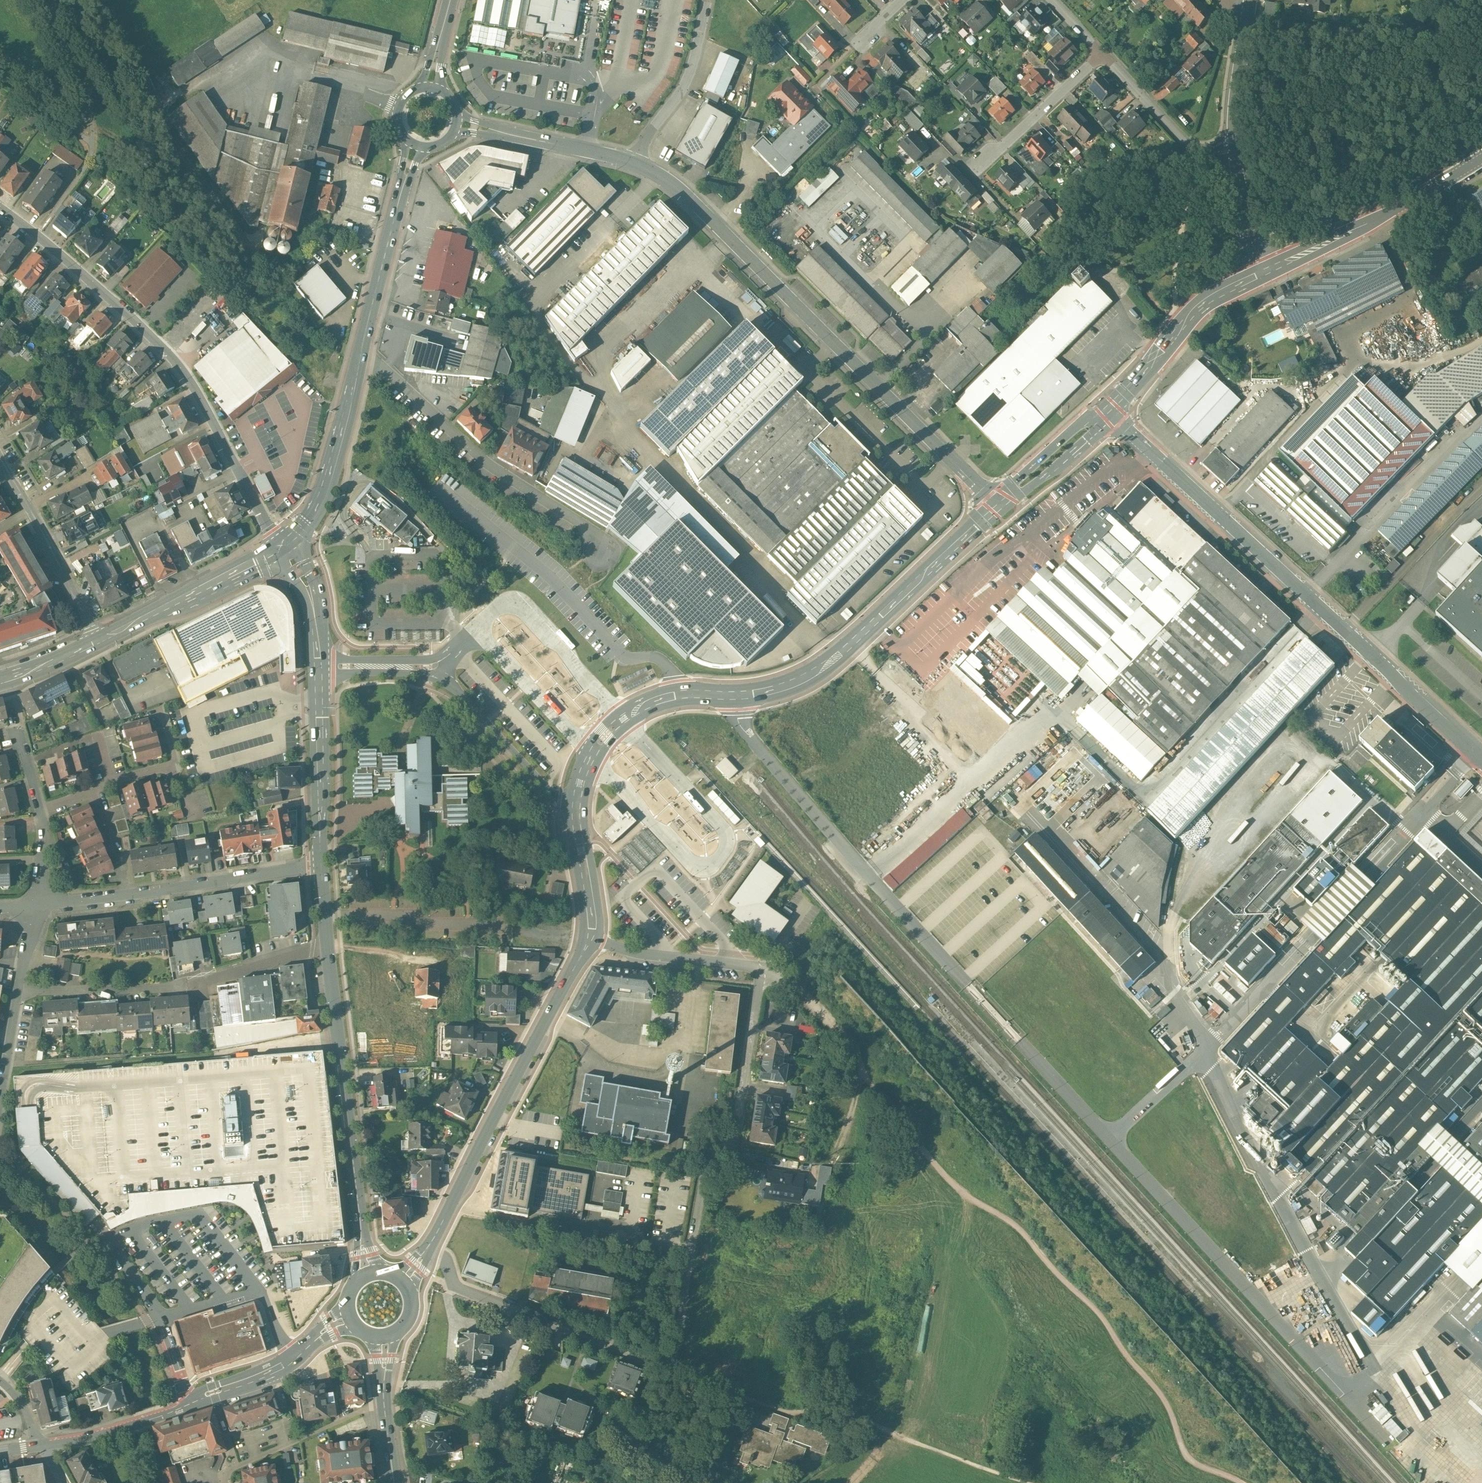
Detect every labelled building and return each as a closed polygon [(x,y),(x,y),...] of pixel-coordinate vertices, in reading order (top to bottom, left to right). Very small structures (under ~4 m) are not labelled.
[(472,20),(523,29),(528,0),(476,0),(472,20)] [(523,29),(522,34),(542,37),(543,31),(573,37),(579,0),(528,0),(523,29)] [(821,2),(830,11),(842,0),(842,1),(843,0),(823,0),(821,2)] [(842,0),(830,11),(843,25),(855,14),(842,1),(842,0)] [(983,0),(977,0),(975,2),(977,4),(987,14),(992,10),(983,0)] [(1004,5),(1008,5),(1011,9),(1021,0),(999,0),(1004,5)] [(1011,9),(1015,13),(1017,12),(1028,1),(1028,0),(1021,0),(1011,9)] [(1197,0),(1173,0),(1185,13),(1198,1),(1197,0)] [(1310,3),(1314,4),(1314,11),(1324,12),(1325,5),(1325,3),(1329,0),(1328,0),(1310,0),(1310,3)] [(1212,15),(1198,1),(1185,13),(1199,28),(1212,15)] [(987,14),(977,4),(961,18),(969,27),(973,23),(979,30),(991,18),(987,14)] [(1023,18),(1019,21),(1020,21),(1034,35),(1048,21),(1034,7),(1023,18)] [(924,20),(914,10),(900,23),(920,44),(927,38),(924,35),(931,29),(931,28),(924,20)] [(945,22),(934,10),(924,20),(931,28),(931,29),(934,32),(945,22)] [(1015,13),(1005,23),(1011,30),(1020,21),(1019,21),(1023,18),(1017,12),(1015,13)] [(254,13),(211,40),(221,56),(265,29),(254,13)] [(331,22),(288,13),(281,40),(324,51),(331,22)] [(961,25),(953,17),(946,23),(954,32),(961,25)] [(391,36),(331,22),(324,51),(322,57),(329,59),(383,72),(391,36)] [(824,35),(816,26),(799,41),(808,51),(814,45),(820,51),(826,59),(838,48),(825,34),(824,35)] [(1202,42),(1193,32),(1185,39),(1194,50),(1202,42)] [(1058,33),(1048,43),(1054,49),(1049,53),(1054,59),(1046,67),(1052,73),(1054,76),(1063,67),(1061,66),(1077,52),(1065,39),(1064,39),(1058,33)] [(221,56),(211,40),(166,68),(177,85),(221,56)] [(394,40),(393,45),(399,47),(398,51),(409,54),(411,44),(394,40)] [(911,59),(917,53),(906,41),(900,47),(911,59)] [(929,61),(933,57),(916,41),(912,45),(929,61)] [(888,45),(874,58),(879,63),(897,82),(902,76),(898,71),(906,63),(894,51),(896,49),(889,42),(887,44),(888,45)] [(826,59),(820,51),(815,56),(822,63),(826,59)] [(1042,63),(1032,52),(1025,58),(1036,69),(1042,63)] [(1198,53),(1183,68),(1195,81),(1211,66),(1198,53)] [(708,93),(705,98),(717,103),(719,98),(723,99),(739,62),(720,54),(704,91),(708,93)] [(329,59),(322,57),(317,57),(316,64),(328,66),(329,59)] [(897,82),(879,63),(872,70),(876,75),(885,84),(892,91),(897,86),(895,84),(897,82)] [(1046,67),(1042,63),(1036,69),(1034,70),(1044,81),(1052,73),(1046,67)] [(809,80),(797,66),(792,71),(804,85),(809,80)] [(1034,70),(1020,84),(1030,95),(1044,82),(1044,81),(1034,70)] [(869,81),(860,72),(847,84),(846,85),(857,96),(858,95),(870,83),(871,83),(869,81)] [(839,75),(827,86),(832,91),(842,81),(838,77),(839,76),(839,75)] [(885,84),(876,75),(869,81),(871,83),(870,83),(878,92),(885,84)] [(857,96),(846,85),(847,84),(839,76),(838,77),(842,81),(832,91),(836,96),(837,95),(839,98),(849,109),(860,98),(858,95),(857,96)] [(1007,88),(996,76),(987,85),(998,97),(1007,88)] [(985,91),(972,77),(958,90),(971,104),(985,91)] [(1174,77),(1164,86),(1170,92),(1179,83),(1174,77)] [(1114,91),(1101,78),(1090,89),(1102,102),(1114,91)] [(229,125),(205,91),(169,116),(250,224),(260,227),(261,220),(300,230),(317,158),(338,163),(342,150),(320,145),(334,89),(306,82),(299,107),(295,109),(287,144),(281,143),(282,133),(253,125),(251,130),(229,125)] [(793,124),(810,107),(788,83),(770,100),(793,124)] [(952,83),(947,87),(952,92),(956,88),(952,83)] [(908,92),(897,86),(892,91),(911,111),(919,104),(908,92)] [(1003,99),(989,112),(1000,124),(1014,111),(1003,99)] [(732,121),(702,104),(675,152),(691,162),(690,164),(694,166),(695,164),(705,169),(732,121)] [(1088,124),(1071,106),(1058,119),(1075,136),(1077,134),(1079,132),(1080,133),(1083,131),(1082,129),(1088,124)] [(829,126),(810,107),(793,124),(772,144),(791,164),(829,126)] [(918,131),(926,125),(913,110),(906,117),(918,131)] [(1145,125),(1133,111),(1118,125),(1131,138),(1145,125)] [(1112,118),(1108,112),(1099,121),(1103,126),(1112,118)] [(1103,126),(1102,127),(1110,135),(1116,130),(1112,126),(1117,122),(1112,118),(1103,126)] [(976,119),(973,123),(985,132),(988,127),(976,119)] [(749,120),(746,133),(758,135),(761,122),(749,120)] [(1088,124),(1082,129),(1083,131),(1080,133),(1079,132),(1077,134),(1085,143),(1096,133),(1088,124)] [(969,125),(956,136),(953,132),(945,140),(957,152),(959,154),(965,149),(965,150),(966,149),(967,150),(968,149),(967,148),(979,137),(969,125)] [(375,131),(357,126),(349,154),(353,155),(351,163),(365,166),(375,131)] [(914,131),(900,146),(921,165),(934,151),(914,131)] [(53,139),(45,133),(40,139),(48,146),(53,139)] [(791,164),(772,144),(763,135),(751,146),(779,176),(791,164)] [(1039,137),(1027,147),(1041,161),(1052,151),(1039,137)] [(1076,148),(1068,139),(1063,144),(1070,152),(1076,148)] [(957,152),(945,140),(941,144),(953,156),(957,152)] [(1065,150),(1058,143),(1053,147),(1061,155),(1065,150)] [(61,146),(55,155),(80,172),(86,163),(61,146)] [(471,147),(437,164),(457,194),(482,169),(515,176),(520,177),(524,156),(485,147),(471,147)] [(1027,147),(1019,155),(1039,176),(1047,168),(1041,161),(1027,147)] [(0,152),(0,155),(7,160),(10,157),(1,150),(0,152)] [(940,229),(864,151),(849,165),(926,243),(926,242),(940,229)] [(12,172),(16,166),(12,163),(8,170),(12,172)] [(951,165),(940,175),(953,189),(964,178),(951,165)] [(29,175),(16,166),(12,172),(1,187),(13,196),(16,192),(19,194),(23,188),(21,186),(29,175)] [(831,166),(800,195),(811,206),(841,177),(831,166)] [(1020,180),(1007,166),(996,177),(1009,191),(1020,180)] [(582,167),(564,186),(594,214),(616,192),(608,184),(604,188),(582,167)] [(482,169),(457,194),(453,197),(471,220),(486,203),(478,195),(488,184),(502,187),(512,189),(515,176),(482,169)] [(46,172),(23,203),(39,216),(63,183),(46,172)] [(1033,180),(1026,173),(1022,176),(1029,184),(1033,180)] [(964,178),(953,189),(966,203),(977,192),(964,178)] [(478,195),(486,203),(502,187),(488,184),(478,195)] [(325,188),(318,186),(311,211),(311,213),(309,214),(310,215),(320,209),(333,213),(339,189),(326,186),(325,188)] [(594,214),(564,186),(504,246),(534,276),(594,214)] [(1473,195),(1481,209),(1481,190),(1473,195)] [(62,205),(68,210),(76,200),(69,195),(62,205)] [(83,206),(76,200),(68,210),(53,226),(67,237),(71,232),(72,232),(77,226),(76,226),(81,221),(75,215),(83,206)] [(1038,202),(1022,217),(1023,217),(1035,230),(1050,215),(1038,202)] [(652,209),(648,213),(677,242),(687,232),(659,203),(656,205),(652,209)] [(525,217),(515,208),(503,221),(513,230),(525,217)] [(677,242),(648,213),(544,319),(573,360),(587,351),(580,341),(677,242)] [(128,221),(120,214),(109,226),(117,233),(128,221)] [(1035,230),(1023,217),(1018,225),(1030,238),(1037,232),(1035,230)] [(842,243),(849,237),(838,224),(831,231),(842,243)] [(277,227),(272,226),(268,228),(267,231),(267,235),(269,238),(272,239),(276,238),(279,236),(280,232),(278,229),(277,227)] [(102,242),(88,229),(75,245),(89,257),(102,242)] [(290,230),(285,229),(281,231),(280,234),(280,238),(282,241),(285,242),(289,242),(292,239),(293,235),(292,232),(290,230)] [(931,247),(911,267),(929,286),(968,247),(950,229),(945,234),(931,247)] [(940,229),(926,242),(931,247),(945,234),(940,229)] [(467,238),(436,231),(422,290),(430,291),(449,296),(462,299),(473,252),(464,250),(467,238)] [(970,243),(972,240),(963,231),(961,234),(970,243)] [(8,236),(0,246),(0,272),(2,274),(8,266),(9,267),(18,255),(17,254),(22,247),(8,236)] [(273,240),(269,239),(265,241),(263,244),(264,248),(266,251),(269,252),(273,251),(276,249),(276,245),(275,242),(273,240)] [(287,243),(282,242),(279,244),(277,247),(277,251),(279,254),(283,255),(287,255),(289,252),(290,248),(289,245),(287,243)] [(1380,243),(1331,269),(1349,302),(1398,277),(1380,243)] [(875,304),(816,245),(794,268),(865,339),(868,337),(881,323),(868,310),(875,304)] [(114,246),(110,251),(117,258),(122,253),(114,246)] [(1004,247),(975,275),(993,293),(1022,264),(1004,247)] [(158,248),(123,286),(145,306),(180,268),(158,248)] [(110,251),(108,250),(97,263),(110,275),(122,262),(117,258),(110,251)] [(26,265),(33,256),(29,253),(22,261),(26,265)] [(48,266),(34,255),(33,256),(26,265),(21,271),(22,272),(15,279),(27,289),(33,281),(34,283),(48,266)] [(130,269),(125,265),(118,273),(122,278),(130,269)] [(317,266),(294,285),(323,319),(346,300),(317,266)] [(1447,289),(1459,307),(1481,292),(1481,293),(1481,266),(1447,289)] [(911,267),(891,287),(909,305),(929,286),(911,267)] [(1080,269),(1071,278),(1081,287),(1090,278),(1080,269)] [(1299,286),(1315,319),(1349,302),(1331,269),(1310,279),(1308,275),(1296,281),(1299,286)] [(69,286),(56,274),(43,287),(44,288),(37,296),(43,302),(51,294),(57,299),(69,286)] [(1078,291),(1068,281),(1026,322),(1030,326),(962,394),(990,422),(982,431),(1007,456),(1081,383),(1056,358),(1082,333),(1085,337),(1092,331),(1087,326),(1103,310),(1089,296),(1061,323),(1053,315),(1078,291)] [(1299,286),(1274,299),(1278,306),(1280,305),(1292,329),(1304,324),(1308,332),(1316,328),(1313,320),(1315,319),(1299,286)] [(449,296),(430,291),(425,309),(437,312),(437,310),(441,311),(442,304),(447,305),(449,296)] [(691,292),(640,345),(691,395),(742,343),(691,292)] [(41,301),(31,293),(23,304),(32,311),(41,301)] [(90,304),(77,293),(66,305),(67,306),(64,308),(65,309),(61,313),(69,320),(71,317),(76,321),(90,304)] [(981,296),(972,305),(980,314),(989,306),(981,296)] [(65,309),(64,308),(59,304),(48,317),(53,322),(61,313),(65,309)] [(881,323),(868,337),(891,361),(910,341),(893,324),(897,322),(891,316),(889,318),(875,304),(868,310),(881,323)] [(955,338),(970,323),(978,315),(968,305),(945,327),(955,338)] [(112,324),(99,312),(86,325),(87,326),(85,328),(76,338),(82,344),(93,332),(99,338),(112,324)] [(238,330),(193,365),(219,397),(215,400),(231,420),(246,409),(242,405),(275,378),(280,384),(298,370),(243,313),(232,322),(238,330)] [(24,332),(9,319),(2,328),(11,336),(16,341),(24,332)] [(496,331),(470,324),(455,320),(452,330),(467,334),(471,335),(465,355),(459,376),(491,379),(493,371),(508,375),(511,363),(496,331)] [(988,321),(977,331),(989,343),(999,333),(988,321)] [(76,338),(85,328),(80,323),(68,336),(73,341),(76,338)] [(977,331),(970,323),(955,338),(961,344),(932,373),(948,389),(939,396),(946,403),(998,352),(989,343),(977,331)] [(2,328),(0,327),(0,343),(3,345),(11,336),(2,328)] [(1333,354),(1321,330),(1309,336),(1322,360),(1333,354)] [(119,356),(120,357),(132,344),(120,332),(107,345),(113,351),(105,359),(103,357),(93,367),(101,374),(110,365),(119,356)] [(784,339),(796,352),(802,346),(790,334),(784,339)] [(465,355),(413,341),(405,370),(459,376),(465,355)] [(650,362),(635,347),(609,372),(618,393),(650,362)] [(1465,403),(1481,393),(1481,347),(1444,370),(1440,365),(1432,371),(1465,403)] [(797,377),(772,351),(674,448),(696,485),(704,478),(695,470),(707,458),(716,466),(793,390),(806,376),(802,372),(797,377)] [(152,364),(140,352),(127,364),(127,365),(120,372),(119,374),(121,375),(122,375),(128,381),(128,383),(129,384),(131,384),(137,376),(139,376),(152,364)] [(114,369),(123,360),(120,357),(119,356),(110,365),(114,369)] [(1165,423),(1170,417),(1199,445),(1240,400),(1197,359),(1155,404),(1161,411),(1157,415),(1165,423)] [(127,365),(127,364),(123,360),(114,369),(117,373),(120,372),(127,365)] [(1310,482),(1301,491),(1343,530),(1454,414),(1465,403),(1432,371),(1401,403),(1374,378),(1364,388),(1352,377),(1279,451),(1310,482)] [(149,382),(146,384),(152,393),(156,391),(160,397),(174,388),(163,372),(149,381),(149,382)] [(13,395),(15,399),(18,397),(23,405),(29,402),(30,402),(33,400),(34,401),(42,396),(33,381),(24,386),(26,388),(13,395)] [(522,388),(505,385),(504,390),(502,404),(520,406),(522,388)] [(537,428),(551,436),(554,438),(575,388),(554,386),(537,428)] [(502,404),(504,390),(491,388),(489,402),(502,404)] [(580,390),(575,388),(554,438),(574,447),(594,397),(580,390)] [(704,478),(696,485),(795,584),(875,505),(893,488),(860,454),(865,450),(838,423),(832,428),(793,390),(716,466),(704,478)] [(1271,390),(1202,463),(1225,485),(1298,407),(1286,395),(1281,400),(1271,390)] [(990,422),(962,394),(953,402),(982,431),(990,422)] [(155,406),(149,396),(138,402),(139,403),(144,410),(139,413),(140,415),(155,406)] [(946,403),(939,396),(928,406),(936,413),(946,403)] [(15,399),(3,407),(13,423),(20,419),(22,422),(30,417),(23,405),(18,397),(15,399)] [(184,398),(168,407),(173,415),(182,432),(182,433),(198,425),(184,398)] [(51,401),(44,405),(45,406),(48,411),(49,412),(56,408),(51,401)] [(144,410),(139,403),(134,406),(139,413),(144,410)] [(1474,415),(1465,403),(1454,414),(1466,425),(1474,415)] [(48,411),(45,406),(34,413),(37,418),(48,411)] [(478,417),(469,408),(457,421),(480,443),(492,431),(483,422),(485,419),(481,415),(478,417)] [(182,432),(173,415),(162,421),(158,413),(130,428),(144,453),(182,432)] [(537,428),(518,418),(497,457),(530,475),(551,436),(537,428)] [(40,423),(22,434),(26,442),(25,444),(28,448),(30,448),(31,450),(38,445),(40,449),(49,443),(51,442),(51,441),(59,436),(55,429),(47,434),(40,423)] [(129,436),(123,425),(112,431),(118,443),(129,436)] [(1460,445),(1379,530),(1391,542),(1400,551),(1481,466),(1481,426),(1460,445)] [(64,434),(59,436),(51,441),(51,442),(49,443),(52,448),(67,439),(64,434)] [(184,446),(162,457),(172,476),(181,471),(213,455),(205,438),(194,444),(192,441),(184,444),(184,446)] [(53,453),(38,462),(44,471),(43,474),(45,477),(48,477),(48,479),(56,475),(58,477),(65,473),(63,471),(63,469),(58,461),(74,451),(82,446),(78,439),(54,454),(53,453)] [(82,446),(74,451),(85,468),(95,462),(85,445),(82,446)] [(95,473),(91,476),(98,486),(107,481),(108,483),(116,478),(115,477),(120,474),(121,476),(129,471),(119,455),(111,460),(112,462),(108,465),(106,462),(98,467),(99,469),(94,472),(95,473)] [(213,455),(181,471),(185,479),(197,474),(195,470),(199,468),(205,479),(221,471),(213,455)] [(582,468),(564,458),(545,490),(563,501),(579,474),(582,468)] [(695,470),(704,478),(716,466),(707,458),(695,470)] [(1270,463),(1253,482),(1329,553),(1347,534),(1343,530),(1301,491),(1270,463)] [(648,469),(631,482),(621,500),(606,527),(648,558),(679,527),(726,575),(738,561),(648,469)] [(180,482),(185,479),(181,471),(172,476),(169,478),(171,483),(159,489),(166,502),(166,503),(172,500),(186,494),(180,482)] [(621,500),(579,474),(563,501),(606,527),(621,500)] [(264,475),(254,480),(265,502),(275,496),(264,475)] [(1208,544),(1141,482),(1114,512),(1110,508),(1098,516),(1096,518),(1079,537),(1070,546),(1064,558),(1068,562),(1054,577),(1041,591),(1103,649),(1111,641),(1177,569),(1181,573),(1208,544)] [(234,484),(203,500),(214,520),(225,515),(227,520),(247,510),(234,484)] [(92,501),(84,485),(66,495),(65,494),(48,503),(56,520),(74,511),(73,510),(92,501)] [(407,544),(419,530),(406,519),(407,517),(406,516),(407,515),(403,512),(402,513),(390,503),(391,502),(387,498),(386,500),(371,487),(367,491),(365,489),(349,507),(364,520),(362,522),(363,523),(366,520),(370,520),(371,521),(373,518),(392,535),(393,533),(407,544)] [(921,516),(893,488),(875,505),(904,534),(921,516)] [(166,503),(166,502),(160,504),(164,511),(175,506),(172,500),(166,503)] [(0,503),(0,520),(10,515),(2,502),(0,503)] [(815,623),(904,534),(875,505),(795,584),(785,594),(815,623)] [(1074,533),(1079,537),(1096,518),(1092,514),(1090,516),(1087,512),(1073,528),(1076,531),(1074,533)] [(94,520),(90,513),(61,528),(69,545),(94,532),(89,522),(94,520)] [(173,513),(162,519),(166,525),(176,519),(173,513)] [(1475,520),(1470,525),(1461,525),(1452,535),(1463,546),(1465,543),(1481,559),(1481,526),(1475,520)] [(203,540),(184,550),(191,564),(238,541),(231,526),(216,534),(213,529),(201,534),(203,540)] [(726,575),(679,527),(648,558),(614,592),(687,665),(714,638),(744,668),(782,631),(726,575)] [(37,611),(47,608),(58,602),(50,589),(53,588),(50,584),(49,584),(21,536),(21,535),(18,529),(0,540),(0,552),(26,597),(26,598),(28,602),(31,601),(37,611)] [(118,532),(107,537),(109,543),(121,537),(118,532)] [(157,533),(139,542),(148,560),(147,560),(157,581),(176,572),(157,533)] [(1214,542),(1209,546),(1214,550),(1218,545),(1214,542)] [(1392,559),(1400,551),(1391,542),(1383,550),(1392,559)] [(1463,546),(1437,576),(1456,592),(1481,564),(1481,559),(1465,543),(1463,546)] [(1208,544),(1181,573),(1264,651),(1267,648),(1268,649),(1271,649),(1291,627),(1290,625),(1289,624),(1291,621),(1214,550),(1209,546),(1208,544)] [(83,571),(92,590),(112,580),(110,575),(113,573),(106,559),(83,571)] [(1396,559),(1388,567),(1394,572),(1401,564),(1396,559)] [(1456,592),(1437,614),(1481,655),(1481,564),(1456,592)] [(1041,591),(1054,577),(1045,568),(987,631),(1058,697),(1078,676),(1086,667),(1103,649),(1041,591)] [(1162,692),(1138,719),(1134,723),(1168,754),(1264,651),(1181,573),(1177,569),(1111,641),(1162,692)] [(112,580),(92,590),(102,609),(128,596),(118,577),(112,580)] [(252,588),(253,592),(261,591),(275,595),(284,605),(288,618),(290,667),(286,667),(280,667),(281,674),(295,674),(293,619),(288,603),(277,591),(261,587),(252,588)] [(154,641),(166,665),(181,697),(185,705),(279,658),(279,675),(281,675),(281,674),(280,667),(286,667),(290,667),(288,618),(284,605),(275,595),(261,591),(253,592),(252,592),(248,594),(240,598),(154,641)] [(0,624),(0,652),(55,633),(47,608),(37,611),(0,624)] [(132,648),(132,651),(114,660),(113,664),(122,682),(126,683),(143,674),(146,675),(151,673),(150,670),(154,669),(157,670),(166,665),(154,641),(153,639),(152,638),(132,648)] [(1334,665),(1306,638),(1147,809),(1176,837),(1334,665)] [(1111,641),(1103,649),(1086,667),(1108,688),(1138,719),(1162,692),(1111,641)] [(100,666),(83,674),(91,690),(102,685),(108,681),(100,666)] [(1099,697),(1108,688),(1086,667),(1078,676),(1099,697)] [(924,698),(983,753),(1011,723),(951,668),(924,698)] [(61,674),(36,687),(45,703),(54,698),(70,690),(61,674)] [(102,685),(91,690),(96,701),(107,696),(102,685)] [(36,687),(19,696),(31,717),(47,708),(45,703),(36,687)] [(1166,754),(1102,694),(1077,721),(1142,781),(1166,754)] [(121,696),(111,701),(121,720),(131,715),(121,696)] [(56,703),(54,698),(45,703),(47,708),(56,703)] [(91,713),(72,723),(78,734),(98,727),(91,713)] [(1383,718),(1379,721),(1390,731),(1393,727),(1394,722),(1388,717),(1383,718)] [(1379,721),(1377,719),(1358,740),(1373,753),(1392,733),(1390,731),(1379,721)] [(148,720),(123,726),(127,741),(131,740),(137,762),(162,756),(156,733),(152,734),(148,720)] [(1392,733),(1373,753),(1414,791),(1434,770),(1392,733)] [(353,774),(354,797),(372,797),(372,793),(378,793),(378,789),(391,789),(391,786),(393,786),(394,795),(394,827),(404,827),(404,832),(409,832),(409,837),(419,836),(419,807),(421,807),(422,812),(442,811),(442,820),(446,820),(447,825),(468,825),(468,804),(462,804),(462,798),(467,798),(467,778),(446,778),(446,784),(441,784),(441,793),(431,793),(430,738),(420,738),(420,741),(415,741),(416,746),(407,746),(407,770),(398,770),(397,756),(382,757),(382,753),(376,753),(376,749),(359,749),(359,768),(356,768),(356,774),(353,774)] [(55,766),(42,770),(47,788),(61,784),(61,781),(77,777),(76,774),(88,771),(84,752),(70,756),(71,758),(54,763),(55,766)] [(8,780),(6,771),(9,771),(5,756),(0,758),(0,782),(8,780)] [(738,772),(725,758),(716,766),(729,780),(738,772)] [(300,768),(277,769),(278,789),(301,788),(300,768)] [(1362,802),(1329,771),(1189,922),(1190,944),(1202,955),(1211,963),(1362,802)] [(1472,785),(1465,779),(1453,792),(1459,799),(1472,785)] [(142,784),(141,784),(149,808),(150,812),(151,812),(150,808),(158,805),(159,809),(160,809),(160,807),(173,804),(166,783),(159,785),(158,783),(143,787),(142,784)] [(124,791),(127,803),(130,813),(131,813),(132,815),(143,812),(142,810),(149,808),(141,784),(129,787),(130,789),(124,791)] [(0,790),(0,812),(1,816),(2,817),(18,812),(15,804),(18,803),(13,788),(4,791),(3,789),(0,790)] [(118,793),(112,794),(116,806),(121,804),(118,793)] [(112,794),(107,796),(110,807),(116,806),(112,794)] [(994,814),(982,801),(975,808),(987,821),(994,814)] [(121,805),(125,818),(126,820),(132,818),(131,815),(132,815),(131,813),(130,813),(127,803),(121,805)] [(635,821),(626,812),(622,816),(611,804),(604,810),(615,822),(603,833),(612,842),(635,821)] [(88,805),(70,813),(75,825),(92,818),(94,817),(88,805)] [(1388,826),(1369,808),(1334,845),(1339,850),(1348,858),(1353,863),(1388,826)] [(962,809),(883,879),(892,889),(971,819),(962,809)] [(268,824),(219,829),(223,857),(233,855),(233,858),(251,855),(251,852),(261,851),(261,842),(270,841),(272,851),(297,846),(297,810),(266,814),(268,824)] [(92,818),(75,825),(74,826),(79,838),(98,830),(92,818)] [(125,818),(114,821),(118,833),(129,830),(126,820),(125,818)] [(1177,846),(1145,818),(1109,857),(1125,872),(1116,881),(1158,927),(1160,903),(1165,903),(1169,877),(1174,858),(1177,846)] [(187,823),(175,825),(177,836),(189,834),(187,823)] [(0,829),(0,852),(7,852),(6,850),(17,849),(16,840),(13,840),(13,828),(0,829)] [(1020,835),(1016,829),(1007,837),(1012,842),(1020,835)] [(104,843),(98,830),(79,838),(76,840),(82,853),(102,844),(104,843)] [(1463,1109),(1473,1098),(1468,1094),(1481,1079),(1481,884),(1424,830),(1376,882),(1323,938),(1219,1051),(1265,1093),(1286,1112),(1266,1134),(1288,1154),(1303,1168),(1306,1171),(1326,1189),(1318,1198),(1357,1234),(1431,1155),(1420,1145),(1441,1122),(1458,1104),(1463,1109)] [(1148,955),(1034,833),(1014,852),(1134,982),(1142,976),(1156,964),(1148,955)] [(129,836),(120,837),(122,850),(131,849),(129,836)] [(764,844),(758,837),(753,841),(760,848),(764,844)] [(207,839),(185,843),(188,864),(210,861),(207,839)] [(102,844),(82,853),(87,865),(108,856),(102,844)] [(173,845),(152,849),(155,869),(177,866),(173,845)] [(155,869),(152,849),(129,852),(132,873),(155,869)] [(1348,858),(1339,850),(1332,856),(1341,865),(1348,858)] [(108,856),(87,865),(86,866),(92,879),(114,869),(108,856)] [(362,856),(362,865),(372,865),(372,856),(362,856)] [(1312,907),(1305,900),(1295,913),(1314,930),(1323,938),(1376,882),(1365,873),(1353,863),(1348,858),(1341,865),(1334,872),(1339,877),(1312,907)] [(358,859),(346,859),(347,884),(369,883),(369,875),(365,876),(365,866),(359,866),(358,859)] [(1334,872),(1321,860),(1294,890),(1305,900),(1312,907),(1339,877),(1334,872)] [(513,864),(496,861),(493,879),(529,886),(533,868),(524,866),(524,864),(513,861),(513,864)] [(784,923),(760,905),(779,879),(760,865),(732,903),(739,909),(735,915),(742,920),(742,921),(770,942),(784,923)] [(0,866),(0,887),(9,886),(9,866),(0,866)] [(569,883),(556,880),(554,891),(567,893),(569,883)] [(272,901),(268,902),(271,938),(286,937),(286,933),(294,933),(293,914),(299,913),(297,885),(271,887),(272,901)] [(231,894),(218,896),(221,916),(234,914),(231,894)] [(252,895),(239,897),(241,908),(253,907),(252,895)] [(218,896),(203,898),(206,918),(221,916),(218,896)] [(190,901),(178,902),(181,922),(193,921),(190,901)] [(181,922),(178,902),(167,904),(167,908),(162,909),(162,915),(168,915),(170,924),(181,922)] [(1284,915),(1277,908),(1267,919),(1274,926),(1284,915)] [(1298,927),(1290,919),(1283,926),(1291,934),(1298,927)] [(65,926),(57,927),(59,950),(70,949),(70,947),(79,946),(79,949),(89,948),(89,944),(96,944),(97,947),(106,946),(106,942),(115,941),(114,932),(113,921),(105,921),(105,926),(65,930),(65,926)] [(114,932),(115,941),(116,954),(167,949),(165,926),(143,928),(143,926),(137,926),(137,930),(114,932)] [(1302,931),(1298,927),(1291,934),(1284,941),(1289,945),(1302,931)] [(238,933),(221,936),(224,956),(241,953),(238,933)] [(816,945),(806,934),(801,939),(811,950),(816,945)] [(1277,956),(1254,935),(1227,965),(1249,986),(1277,956)] [(200,940),(174,944),(177,966),(192,964),(192,960),(203,959),(200,940)] [(56,946),(44,945),(43,955),(55,956),(56,946)] [(499,961),(507,961),(508,953),(509,947),(500,947),(499,961)] [(554,950),(542,949),(542,958),(554,959),(554,950)] [(431,953),(397,952),(397,979),(430,980),(431,953)] [(508,953),(507,961),(507,972),(537,973),(538,955),(508,953)] [(1206,969),(1211,963),(1202,955),(1197,960),(1206,969)] [(70,958),(57,957),(55,980),(67,982),(68,973),(69,963),(70,958)] [(80,964),(69,963),(68,973),(79,974),(80,964)] [(214,1028),(216,1049),(298,1034),(319,1032),(318,1011),(308,1012),(304,964),(279,966),(280,975),(276,975),(276,973),(272,973),(272,976),(267,976),(266,974),(262,975),(262,977),(255,978),(255,976),(251,976),(251,978),(246,979),(245,977),(242,977),(242,979),(238,980),(238,984),(220,986),(220,995),(209,995),(209,1001),(197,1001),(199,1026),(206,1026),(207,1029),(214,1028)] [(592,967),(571,1016),(586,1022),(582,1022),(596,1027),(611,991),(647,994),(646,1002),(654,1003),(655,1001),(658,993),(660,974),(631,972),(625,970),(592,967)] [(1236,998),(1217,980),(1212,985),(1231,1004),(1236,998)] [(515,987),(486,987),(485,987),(485,994),(485,1009),(485,1015),(505,1016),(514,1016),(514,1007),(515,987)] [(1160,998),(1150,987),(1140,995),(1150,1007),(1160,998)] [(739,995),(713,992),(710,1018),(736,1021),(739,995)] [(187,998),(167,999),(169,1023),(189,1022),(188,1014),(187,998)] [(1196,998),(1191,1001),(1201,1015),(1206,1011),(1196,998)] [(150,1000),(150,1003),(152,1024),(169,1023),(167,999),(150,1000)] [(76,1001),(59,1002),(61,1026),(78,1025),(76,1005),(76,1001)] [(59,1002),(42,1002),(43,1016),(44,1026),(44,1027),(61,1026),(59,1002)] [(76,1005),(78,1025),(78,1031),(117,1029),(115,1005),(115,1003),(76,1005)] [(150,1003),(133,1004),(135,1030),(152,1029),(152,1024),(150,1003)] [(133,1004),(115,1005),(117,1029),(117,1031),(135,1030),(133,1004)] [(1170,1009),(1165,1004),(1154,1014),(1160,1019),(1170,1009)] [(520,1007),(514,1007),(514,1016),(505,1016),(505,1024),(519,1025),(520,1007)] [(656,1027),(676,1027),(676,1012),(653,1011),(652,1025),(644,1024),(644,1034),(656,1035),(656,1027)] [(44,1026),(43,1016),(31,1016),(29,1028),(40,1031),(40,1026),(44,1026)] [(736,1021),(710,1018),(705,1070),(730,1073),(736,1021)] [(471,1027),(440,1027),(440,1054),(477,1054),(477,1059),(495,1059),(496,1033),(480,1032),(480,1036),(471,1036),(471,1027)] [(425,1029),(366,1031),(367,1061),(425,1059),(425,1029)] [(791,1037),(766,1033),(759,1080),(784,1083),(791,1037)] [(14,1077),(19,1151),(59,1195),(73,1184),(108,1225),(131,1212),(130,1197),(152,1195),(250,1187),(269,1249),(271,1249),(344,1243),(322,1052),(14,1077)] [(480,1071),(473,1074),(478,1086),(486,1083),(480,1071)] [(603,1077),(584,1074),(579,1103),(585,1104),(580,1133),(620,1140),(619,1145),(630,1146),(631,1138),(668,1144),(669,1136),(665,1135),(670,1102),(659,1100),(660,1094),(602,1085),(603,1077)] [(390,1075),(374,1076),(376,1108),(400,1106),(399,1089),(391,1089),(390,1075)] [(442,1091),(436,1105),(464,1118),(468,1109),(471,1111),(475,1104),(472,1102),(477,1093),(454,1082),(448,1094),(442,1091)] [(796,1086),(786,1085),(785,1099),(795,1100),(795,1097),(796,1086)] [(801,1087),(796,1086),(795,1097),(805,1098),(806,1094),(800,1093),(801,1087)] [(1286,1112),(1265,1093),(1245,1114),(1266,1134),(1286,1112)] [(780,1099),(756,1096),(749,1142),(774,1145),(776,1128),(770,1128),(772,1114),(778,1115),(780,1099)] [(1478,1127),(1481,1123),(1481,1122),(1478,1119),(1474,1123),(1478,1127)] [(1431,1155),(1443,1165),(1481,1204),(1481,1168),(1481,1169),(1459,1147),(1463,1142),(1441,1122),(1420,1145),(1431,1155)] [(1459,1147),(1481,1169),(1481,1168),(1481,1123),(1478,1127),(1463,1142),(1459,1147)] [(430,1124),(410,1124),(410,1132),(406,1133),(405,1136),(406,1139),(409,1140),(412,1140),(412,1149),(426,1149),(430,1149),(430,1145),(430,1124)] [(692,1143),(682,1142),(681,1151),(691,1152),(692,1143)] [(430,1149),(426,1149),(427,1154),(445,1153),(445,1145),(430,1145),(430,1149)] [(498,1159),(490,1210),(526,1216),(527,1209),(581,1218),(588,1174),(536,1165),(537,1157),(507,1153),(506,1157),(501,1156),(498,1159)] [(1303,1168),(1288,1154),(1284,1158),(1299,1172),(1303,1168)] [(837,1160),(816,1157),(815,1168),(835,1171),(837,1160)] [(1299,1172),(1284,1158),(1279,1164),(1294,1177),(1299,1172)] [(627,1164),(598,1160),(596,1172),(625,1176),(627,1164)] [(442,1162),(411,1162),(411,1174),(418,1173),(418,1190),(418,1191),(429,1191),(437,1190),(437,1172),(443,1172),(442,1171),(442,1163),(442,1162)] [(1443,1165),(1372,1241),(1386,1254),(1379,1262),(1388,1272),(1397,1263),(1422,1286),(1424,1283),(1442,1264),(1481,1221),(1481,1204),(1443,1165)] [(790,1174),(767,1170),(765,1186),(769,1187),(768,1194),(799,1199),(800,1187),(802,1178),(790,1176),(790,1174)] [(1326,1189),(1306,1171),(1298,1180),(1318,1198),(1326,1189)] [(271,1249),(269,1249),(250,1187),(152,1195),(130,1197),(131,1212),(108,1225),(112,1232),(135,1221),(153,1217),(189,1210),(217,1204),(226,1204),(238,1208),(249,1218),(257,1235),(262,1251),(264,1255),(273,1253),(271,1249)] [(809,1189),(800,1187),(799,1199),(798,1203),(806,1205),(809,1189)] [(622,1192),(605,1189),(603,1200),(621,1203),(622,1192)] [(396,1195),(383,1193),(382,1200),(385,1202),(396,1201),(396,1195)] [(416,1198),(410,1199),(411,1209),(407,1209),(408,1216),(418,1215),(416,1198)] [(396,1201),(385,1202),(382,1200),(379,1201),(379,1205),(381,1207),(383,1218),(382,1218),(384,1229),(406,1227),(404,1217),(408,1216),(407,1209),(411,1209),(410,1199),(396,1201)] [(621,1203),(603,1200),(601,1212),(619,1214),(621,1203)] [(4,1219),(0,1229),(0,1341),(4,1333),(12,1319),(22,1303),(35,1285),(49,1269),(4,1219)] [(1442,1264),(1458,1279),(1470,1291),(1481,1278),(1481,1221),(1442,1264)] [(615,1232),(598,1230),(596,1241),(613,1243),(615,1232)] [(1337,1232),(1327,1243),(1334,1249),(1344,1239),(1337,1232)] [(1386,1254),(1372,1241),(1341,1274),(1365,1296),(1388,1272),(1379,1262),(1386,1254)] [(1319,1243),(1315,1246),(1320,1255),(1325,1253),(1319,1243)] [(318,1258),(307,1259),(308,1260),(302,1261),(302,1262),(303,1270),(301,1270),(302,1279),(299,1280),(300,1288),(300,1289),(306,1288),(306,1289),(308,1288),(329,1286),(331,1285),(331,1283),(330,1276),(329,1267),(328,1260),(328,1258),(318,1259),(318,1258)] [(499,1268),(470,1258),(462,1278),(491,1288),(499,1268)] [(297,1261),(293,1261),(293,1263),(284,1264),(287,1289),(300,1288),(299,1280),(302,1279),(301,1270),(303,1270),(302,1262),(298,1263),(297,1261)] [(1388,1272),(1365,1296),(1391,1320),(1399,1310),(1422,1286),(1397,1263),(1388,1272)] [(535,1276),(534,1287),(550,1289),(548,1301),(611,1311),(616,1278),(555,1269),(553,1279),(535,1276)] [(1470,1332),(1481,1319),(1481,1278),(1470,1291),(1449,1314),(1470,1332)] [(1422,1286),(1399,1310),(1403,1315),(1428,1288),(1424,1283),(1422,1286)] [(251,1308),(178,1333),(193,1376),(266,1351),(251,1308)] [(522,1325),(512,1318),(504,1327),(515,1335),(522,1325)] [(1470,1332),(1481,1343),(1481,1319),(1470,1332)] [(489,1338),(457,1335),(455,1347),(459,1347),(457,1369),(468,1370),(468,1375),(474,1375),(474,1379),(490,1380),(491,1370),(496,1371),(497,1357),(492,1357),(493,1348),(488,1348),(489,1338)] [(596,1370),(599,1361),(585,1356),(582,1365),(596,1370)] [(644,1371),(616,1361),(607,1387),(614,1390),(615,1388),(621,1391),(620,1395),(622,1391),(628,1393),(627,1395),(635,1397),(644,1371)] [(360,1363),(347,1364),(348,1377),(352,1377),(352,1380),(358,1379),(357,1376),(361,1376),(360,1363)] [(49,1379),(26,1386),(32,1410),(37,1409),(41,1428),(60,1422),(59,1414),(67,1412),(63,1398),(54,1400),(49,1379)] [(111,1387),(85,1394),(90,1411),(108,1407),(109,1411),(127,1406),(120,1381),(109,1384),(111,1387)] [(361,1383),(343,1385),(344,1391),(341,1391),(342,1400),(346,1399),(346,1405),(354,1405),(356,1407),(359,1407),(361,1406),(363,1405),(363,1403),(361,1383)] [(323,1395),(322,1387),(292,1390),(289,1393),(289,1396),(289,1399),(292,1401),(295,1401),(296,1411),(300,1411),(301,1421),(326,1418),(323,1395)] [(231,1405),(222,1408),(230,1432),(247,1426),(248,1429),(264,1423),(263,1421),(281,1415),(273,1392),(264,1395),(265,1400),(252,1404),(251,1401),(245,1403),(245,1406),(233,1410),(231,1405)] [(544,1396),(536,1393),(525,1422),(534,1425),(534,1424),(542,1427),(541,1428),(550,1431),(553,1424),(559,1406),(561,1402),(552,1399),(552,1400),(544,1397),(544,1396)] [(330,1394),(323,1395),(326,1418),(335,1417),(334,1399),(330,1399),(330,1394)] [(576,1403),(567,1400),(564,1408),(558,1426),(556,1429),(564,1432),(565,1432),(566,1431),(573,1434),(573,1435),(582,1438),(592,1409),(584,1406),(583,1407),(576,1404),(576,1403)] [(1383,1403),(1373,1412),(1400,1443),(1410,1435),(1383,1403)] [(564,1408),(559,1406),(553,1424),(558,1426),(564,1408)] [(162,1424),(152,1428),(152,1429),(160,1455),(169,1453),(222,1435),(213,1408),(179,1419),(179,1416),(170,1419),(171,1421),(162,1424)] [(438,1413),(423,1408),(419,1421),(434,1425),(438,1413)] [(68,1420),(67,1412),(59,1414),(60,1422),(68,1420)] [(769,1424),(771,1425),(777,1427),(784,1430),(788,1419),(773,1414),(769,1424)] [(558,1426),(553,1424),(550,1431),(563,1436),(564,1432),(556,1429),(558,1426)] [(777,1427),(771,1425),(768,1435),(780,1440),(782,1435),(775,1433),(777,1427)] [(788,1439),(787,1443),(791,1444),(792,1440),(812,1448),(812,1449),(821,1452),(824,1445),(827,1446),(829,1441),(826,1440),(827,1437),(798,1426),(797,1429),(795,1428),(793,1431),(789,1430),(786,1438),(788,1439)] [(768,1435),(747,1428),(744,1436),(746,1437),(742,1449),(751,1453),(748,1462),(751,1463),(751,1462),(758,1465),(759,1463),(768,1466),(770,1458),(783,1463),(784,1460),(793,1464),(795,1457),(800,1458),(803,1450),(796,1448),(796,1446),(791,1444),(787,1443),(780,1440),(768,1435)] [(430,1435),(425,1436),(428,1456),(436,1455),(445,1454),(445,1453),(454,1452),(453,1450),(454,1449),(454,1445),(452,1444),(451,1432),(450,1429),(430,1432),(430,1435)] [(222,1435),(169,1453),(173,1464),(209,1452),(211,1457),(226,1452),(222,1435)] [(316,1447),(321,1482),(346,1482),(372,1481),(368,1441),(330,1445),(316,1447)] [(67,1462),(78,1482),(80,1482),(83,1481),(84,1482),(99,1482),(100,1481),(96,1474),(85,1453),(82,1451),(75,1454),(76,1457),(67,1462)] [(9,1471),(9,1473),(0,1474),(0,1482),(46,1482),(43,1465),(9,1471)] [(173,1466),(161,1470),(166,1482),(179,1482),(173,1466)] [(241,1471),(243,1482),(278,1482),(275,1466),(241,1471)] [(101,1472),(96,1474),(100,1481),(99,1482),(107,1482),(101,1472)]
